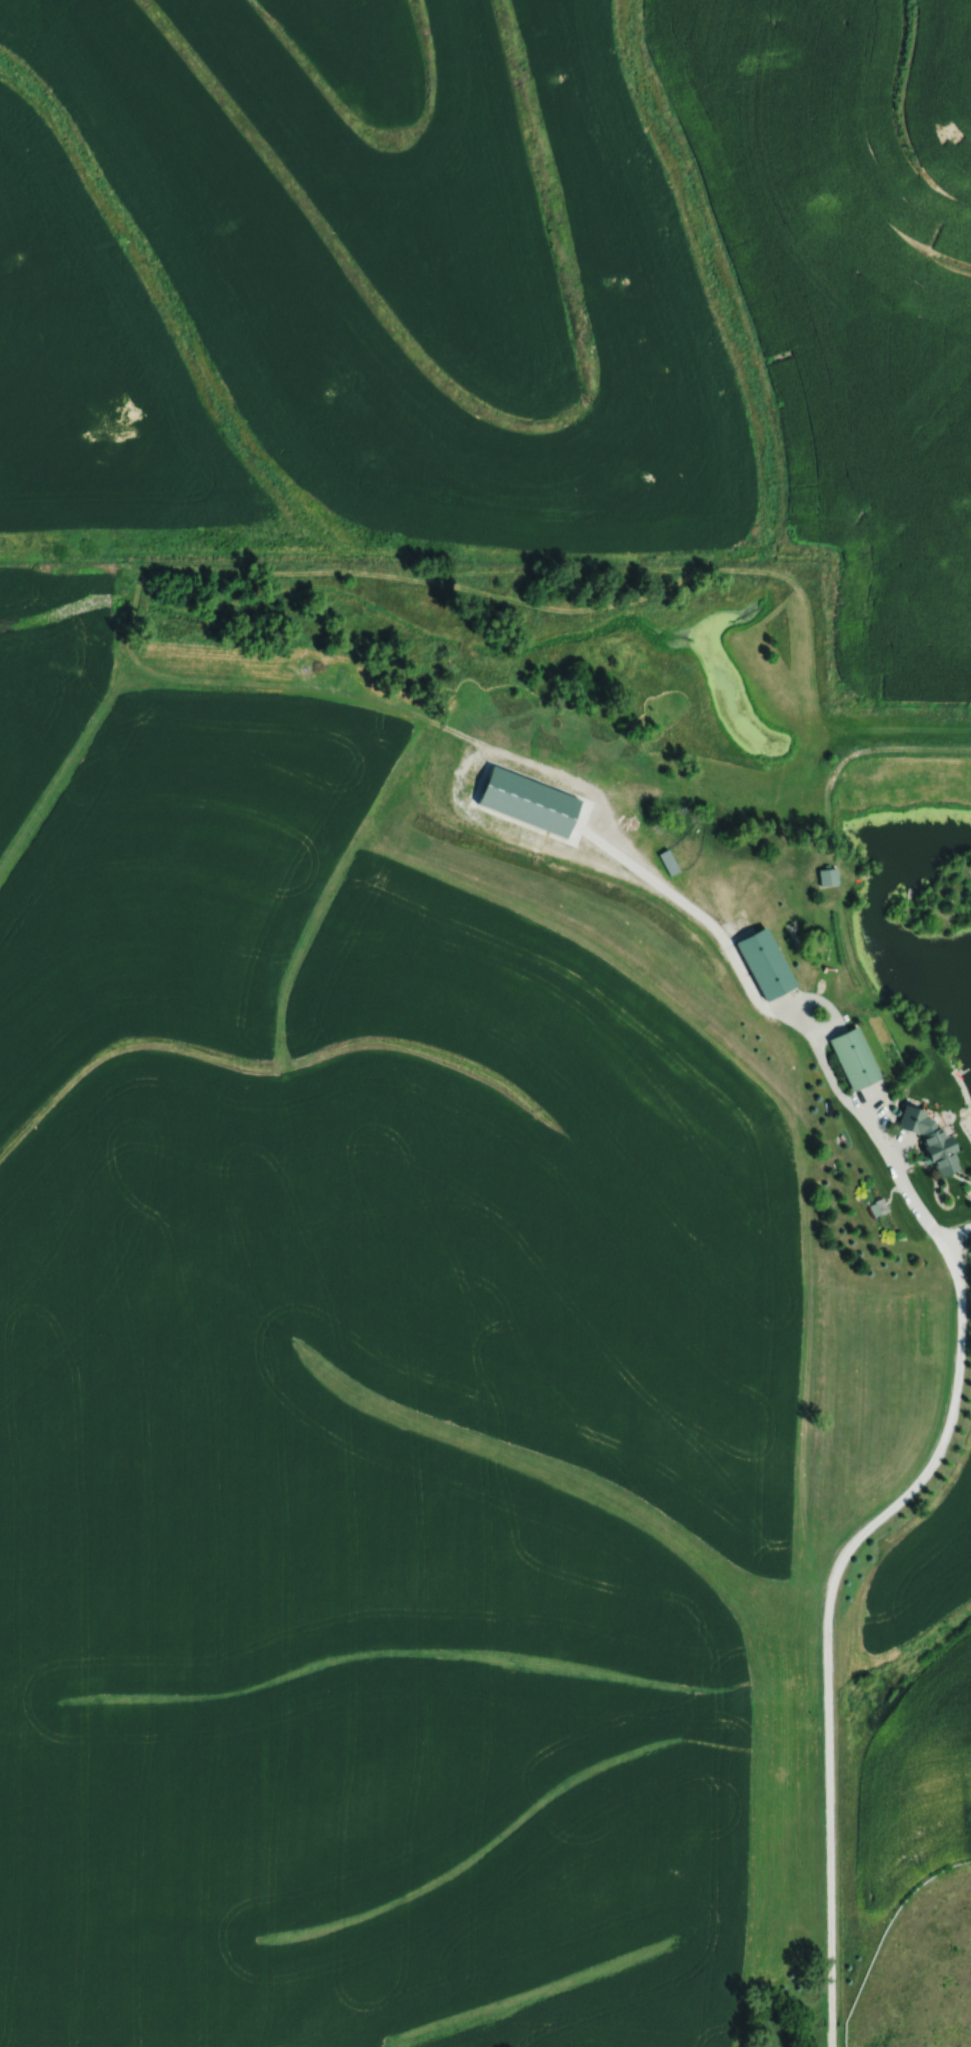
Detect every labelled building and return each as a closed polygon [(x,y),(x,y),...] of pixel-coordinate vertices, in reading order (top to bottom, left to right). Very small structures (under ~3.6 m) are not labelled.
[(819,871),(820,887),(838,886),(836,869),(819,871)] [(851,1090),(880,1077),(858,1025),(829,1038),(851,1090)] [(922,1133),(938,1176),(959,1168),(954,1153),(955,1148),(948,1128),(930,1123),(922,1103),(905,1098),(898,1126),(922,1133)]
